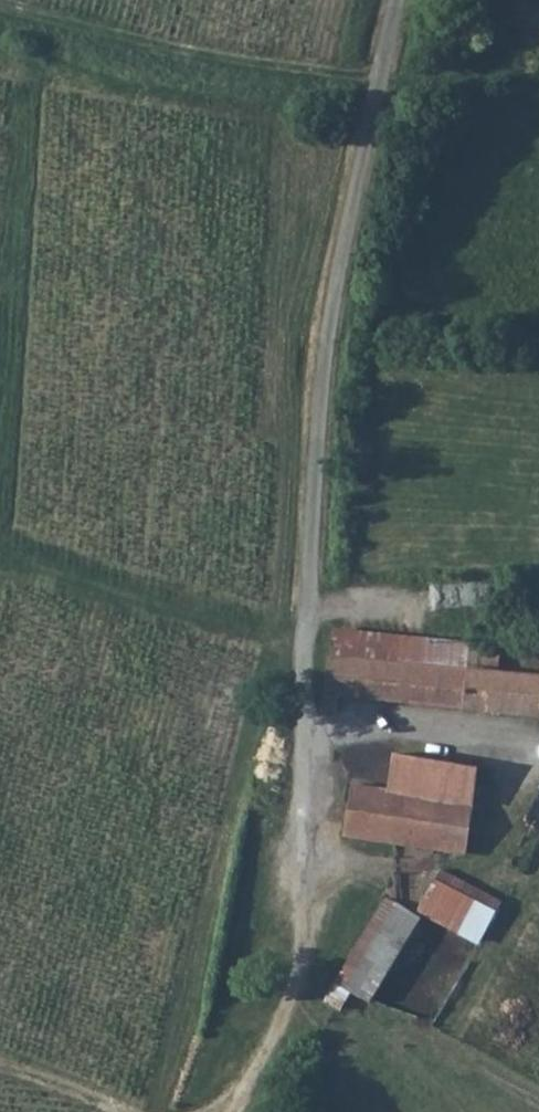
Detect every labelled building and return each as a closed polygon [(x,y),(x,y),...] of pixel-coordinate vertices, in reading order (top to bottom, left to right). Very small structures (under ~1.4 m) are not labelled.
[(322,711),(337,713),(338,699),(538,718),(538,677),(498,672),(501,653),(469,650),(470,640),(334,627),(332,657),(329,656),(322,711)] [(396,755),(390,791),(474,805),(480,769),(396,755)] [(353,785),(344,838),(465,858),(474,805),(390,791),(353,785)] [(441,870),(418,915),(478,946),(501,901),(441,870)] [(386,897),(323,1001),(339,1012),(348,993),(369,1005),(420,921),(386,897)]
